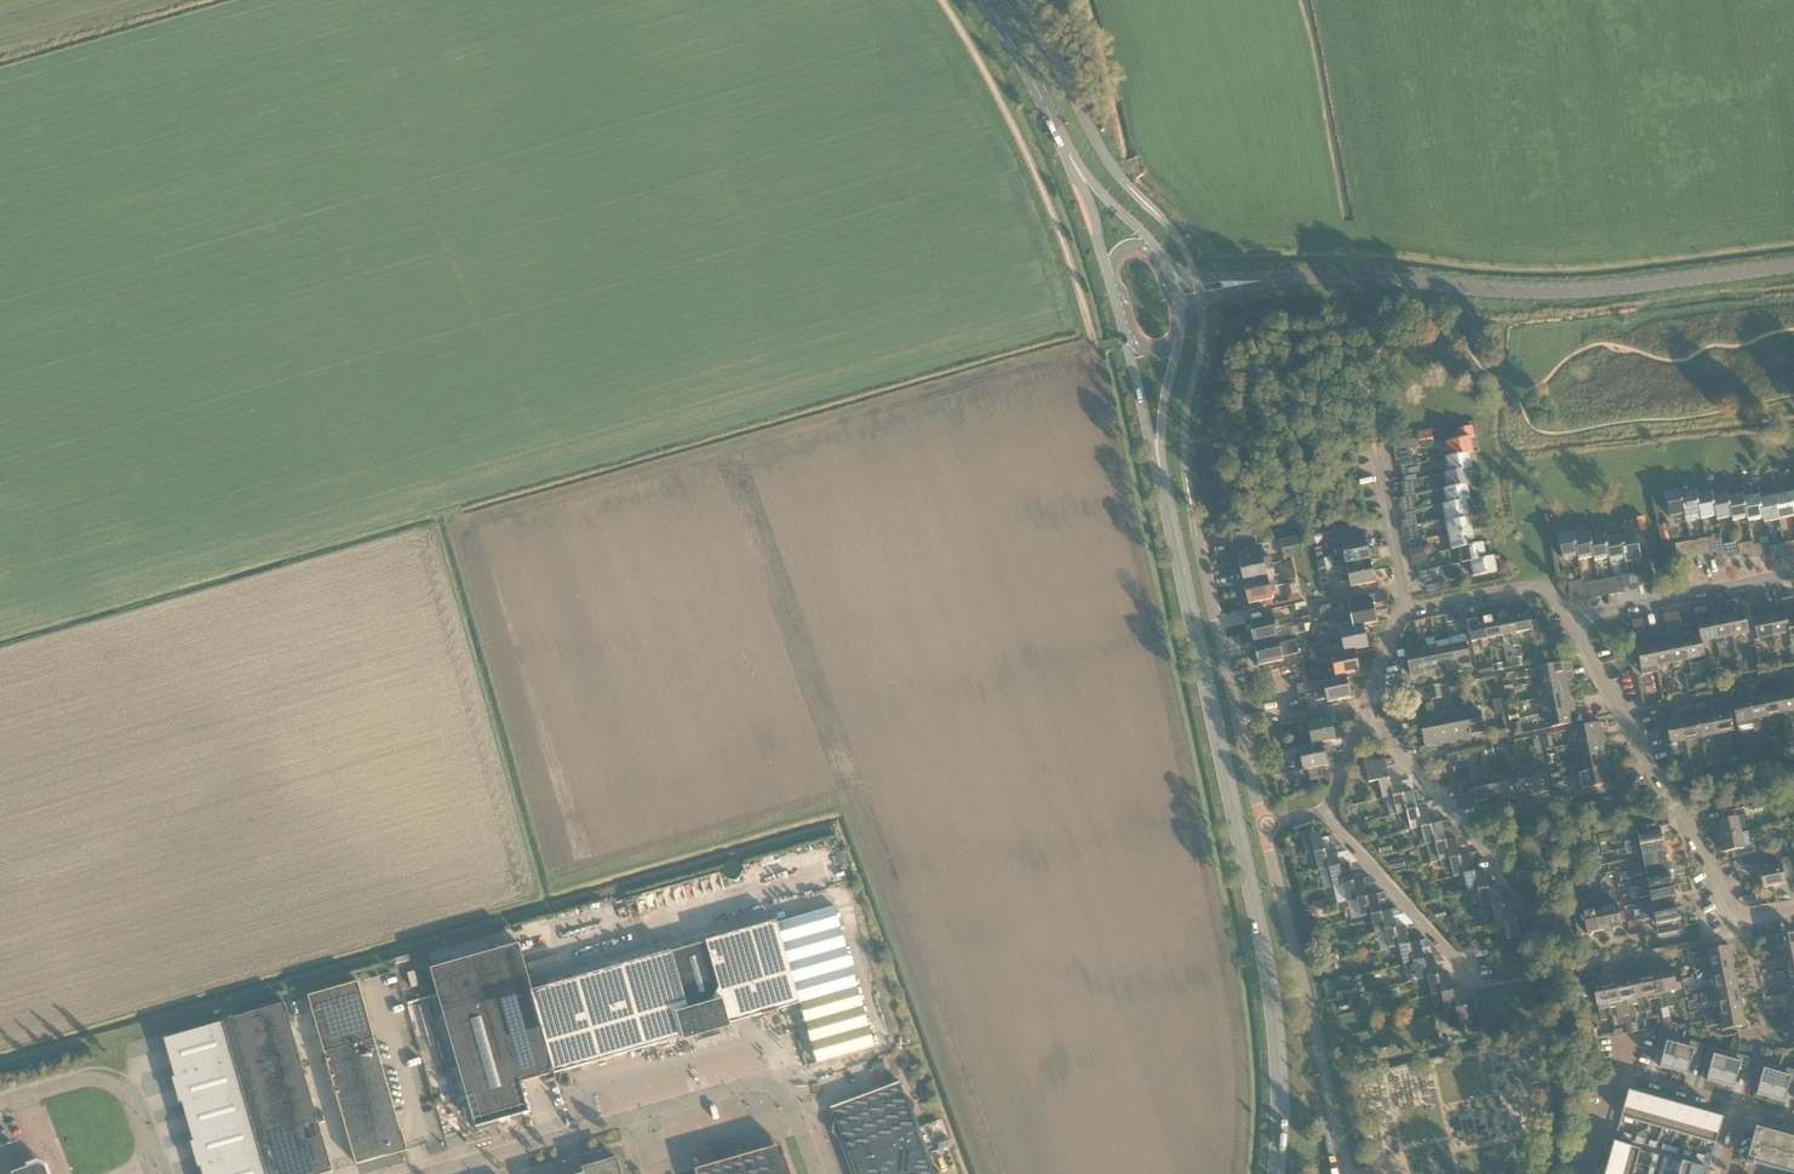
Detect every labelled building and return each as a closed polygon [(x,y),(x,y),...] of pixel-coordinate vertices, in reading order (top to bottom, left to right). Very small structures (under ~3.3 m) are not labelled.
[(1449,457),(1469,453),(1473,452),(1470,438),(1474,437),(1472,426),(1455,429),(1458,439),(1446,442),(1449,457)] [(1419,430),(1420,442),(1435,442),(1435,429),(1419,430)] [(1401,466),(1413,464),(1410,449),(1395,452),(1396,460),(1400,460),(1401,466)] [(1448,472),(1468,469),(1472,468),(1469,453),(1449,457),(1445,458),(1448,472)] [(1417,463),(1413,464),(1401,466),(1403,474),(1419,471),(1417,463)] [(1447,488),(1467,484),(1471,484),(1468,469),(1448,472),(1444,473),(1447,488)] [(1421,478),(1416,479),(1400,482),(1402,490),(1423,486),(1421,478)] [(1446,504),(1466,500),(1470,500),(1467,484),(1447,488),(1443,489),(1446,504)] [(1669,516),(1685,513),(1681,493),(1680,489),(1665,492),(1669,516)] [(1687,521),(1701,517),(1697,494),(1696,490),(1681,493),(1685,513),(1687,521)] [(1701,517),(1716,514),(1713,495),(1712,495),(1712,491),(1697,494),(1701,517)] [(1717,519),(1732,516),(1728,496),(1727,492),(1713,495),(1716,514),(1717,519)] [(1733,520),(1748,517),(1744,497),(1743,493),(1728,496),(1732,516),(1733,520)] [(1779,519),(1793,516),(1789,493),(1774,496),(1779,519)] [(1417,503),(1415,494),(1399,498),(1401,506),(1417,503)] [(1749,521),(1763,518),(1764,518),(1760,498),(1759,494),(1744,497),(1748,517),(1749,521)] [(1763,522),(1779,519),(1774,496),(1760,498),(1764,518),(1763,518),(1763,522)] [(1469,515),(1466,500),(1446,504),(1442,505),(1445,520),(1469,515)] [(1448,535),(1472,530),(1469,515),(1445,520),(1448,535)] [(1641,531),(1649,530),(1648,516),(1639,517),(1641,531)] [(1401,528),(1417,525),(1416,517),(1400,521),(1401,528)] [(1419,533),(1417,525),(1401,528),(1403,536),(1419,533)] [(1340,555),(1368,549),(1366,542),(1369,541),(1368,537),(1357,539),(1355,526),(1335,530),(1338,544),(1342,543),(1343,548),(1329,551),(1331,556),(1340,555)] [(1332,534),(1331,527),(1311,531),(1313,538),(1332,534)] [(1619,531),(1619,535),(1620,534),(1625,558),(1624,558),(1625,562),(1642,559),(1640,554),(1636,531),(1626,533),(1625,529),(1619,531)] [(1475,544),(1472,530),(1448,535),(1451,549),(1459,547),(1475,544)] [(1238,545),(1254,541),(1252,531),(1235,535),(1238,545)] [(1574,535),(1573,531),(1558,534),(1563,558),(1577,555),(1578,555),(1574,535)] [(1578,559),(1593,556),(1594,556),(1589,536),(1590,536),(1589,532),(1574,535),(1578,555),(1577,555),(1578,559)] [(1605,533),(1590,536),(1589,536),(1594,556),(1593,556),(1594,560),(1608,557),(1610,557),(1605,537),(1606,537),(1605,533)] [(1609,561),(1624,558),(1625,558),(1620,534),(1619,535),(1606,537),(1605,537),(1610,557),(1608,557),(1609,561)] [(1724,555),(1721,538),(1713,540),(1716,556),(1724,555)] [(1698,539),(1690,540),(1694,557),(1701,555),(1698,539)] [(1686,558),(1694,557),(1690,540),(1683,542),(1686,558)] [(1740,556),(1737,540),(1729,542),(1732,557),(1740,556)] [(1281,543),(1283,550),(1285,558),(1291,556),(1289,548),(1287,541),(1281,543)] [(1756,557),(1753,541),(1745,543),(1748,558),(1756,557)] [(1787,559),(1793,557),(1793,550),(1792,541),(1784,543),(1787,559)] [(1470,561),(1486,558),(1483,542),(1475,544),(1459,547),(1462,563),(1470,561)] [(1772,558),(1768,542),(1760,543),(1763,559),(1772,558)] [(1787,559),(1784,543),(1776,544),(1779,560),(1787,559)] [(1240,564),(1241,571),(1272,564),(1271,558),(1264,560),(1260,545),(1239,550),(1239,553),(1235,554),(1237,565),(1240,564)] [(1323,555),(1322,547),(1315,548),(1317,556),(1323,555)] [(1412,557),(1427,554),(1426,547),(1410,550),(1412,557)] [(1369,556),(1368,549),(1340,555),(1341,560),(1345,559),(1347,565),(1372,560),(1372,556),(1369,556)] [(1647,552),(1640,554),(1642,559),(1643,566),(1650,565),(1647,552)] [(1427,554),(1412,557),(1413,565),(1429,562),(1427,554)] [(1494,556),(1486,558),(1470,561),(1473,576),(1497,572),(1494,556)] [(1320,570),(1326,569),(1325,560),(1318,562),(1320,570)] [(1372,560),(1347,565),(1348,570),(1344,571),(1345,577),(1372,571),(1371,564),(1373,564),(1372,560)] [(1240,579),(1241,582),(1267,576),(1266,571),(1274,569),(1272,564),(1241,571),(1243,578),(1240,579)] [(1650,565),(1643,566),(1646,583),(1654,581),(1651,565),(1650,565)] [(1436,576),(1440,575),(1438,567),(1434,568),(1419,571),(1420,580),(1436,576)] [(1326,569),(1320,570),(1321,579),(1328,578),(1326,569)] [(1374,579),(1372,571),(1345,577),(1339,578),(1340,583),(1350,581),(1351,588),(1377,583),(1376,578),(1374,579)] [(1613,577),(1616,593),(1625,591),(1622,575),(1613,577)] [(1245,586),(1246,593),(1274,587),(1273,582),(1269,583),(1267,576),(1241,582),(1242,587),(1245,586)] [(1616,593),(1613,577),(1606,578),(1609,595),(1616,593)] [(1586,595),(1583,579),(1575,580),(1579,596),(1586,595)] [(1602,596),(1598,580),(1590,582),(1594,597),(1602,596)] [(1331,595),(1329,583),(1323,584),(1325,597),(1331,595)] [(1299,593),(1297,585),(1291,586),(1293,595),(1299,593)] [(1275,592),(1274,587),(1246,593),(1248,600),(1246,601),(1248,610),(1266,605),(1272,604),(1271,600),(1272,600),(1271,593),(1275,592)] [(1345,612),(1346,617),(1374,611),(1374,610),(1373,604),(1375,604),(1374,599),(1373,600),(1372,600),(1371,600),(1370,597),(1349,601),(1349,604),(1348,605),(1344,605),(1345,612)] [(1793,597),(1782,599),(1785,613),(1789,633),(1790,640),(1793,639),(1793,619),(1792,619),(1791,611),(1793,610),(1793,601),(1793,597)] [(1726,602),(1729,616),(1733,636),(1749,633),(1745,613),(1735,615),(1733,607),(1738,606),(1737,600),(1726,602)] [(1789,633),(1785,613),(1776,615),(1774,607),(1779,606),(1778,600),(1766,602),(1769,616),(1773,636),(1789,633)] [(1309,616),(1305,602),(1295,604),(1297,610),(1300,609),(1302,618),(1309,616)] [(1717,639),(1733,636),(1729,616),(1724,617),(1721,604),(1710,606),(1713,619),(1717,639)] [(1773,636),(1769,616),(1759,618),(1757,610),(1763,609),(1762,604),(1751,606),(1758,639),(1773,636)] [(1317,606),(1314,621),(1326,618),(1324,610),(1323,605),(1317,606)] [(1512,609),(1517,632),(1532,629),(1533,634),(1540,633),(1535,611),(1529,613),(1527,606),(1512,609)] [(1697,622),(1700,637),(1702,643),(1717,639),(1713,619),(1703,621),(1702,613),(1707,612),(1706,606),(1695,609),(1697,622)] [(1516,632),(1517,632),(1512,609),(1497,612),(1502,635),(1510,633),(1513,646),(1519,645),(1516,632)] [(1678,612),(1684,640),(1688,660),(1705,656),(1702,643),(1700,637),(1691,639),(1689,630),(1694,629),(1693,623),(1697,622),(1695,609),(1678,612)] [(1352,627),(1366,624),(1378,622),(1377,618),(1376,619),(1374,611),(1346,617),(1335,619),(1336,624),(1343,623),(1344,628),(1352,627)] [(1502,635),(1497,612),(1482,615),(1487,638),(1502,635)] [(1669,643),(1673,663),(1688,660),(1684,640),(1675,642),(1674,633),(1679,632),(1678,627),(1674,628),(1670,613),(1663,615),(1669,643)] [(1487,638),(1482,615),(1467,618),(1471,641),(1481,639),(1483,648),(1489,647),(1487,638)] [(1251,624),(1252,632),(1279,626),(1278,621),(1274,622),(1273,616),(1247,621),(1248,625),(1251,624)] [(1645,633),(1643,619),(1632,621),(1641,669),(1642,669),(1643,674),(1658,671),(1657,666),(1653,646),(1644,648),(1642,640),(1647,639),(1646,633),(1645,633)] [(1304,624),(1304,623),(1297,624),(1298,633),(1308,631),(1310,623),(1304,624)] [(1317,634),(1320,633),(1324,633),(1322,624),(1315,626),(1317,634)] [(1337,636),(1338,642),(1365,636),(1364,629),(1367,628),(1366,624),(1352,627),(1344,628),(1339,630),(1341,636),(1337,636)] [(1653,646),(1657,666),(1673,663),(1669,643),(1660,645),(1658,636),(1663,635),(1662,630),(1659,630),(1658,625),(1649,627),(1653,646)] [(1252,643),(1277,638),(1276,633),(1280,632),(1279,626),(1252,632),(1254,639),(1251,640),(1252,643)] [(1320,633),(1317,634),(1311,635),(1309,646),(1322,643),(1320,633)] [(1344,652),(1357,649),(1370,646),(1369,643),(1367,644),(1365,636),(1338,642),(1339,647),(1343,646),(1344,652)] [(1441,672),(1436,648),(1436,644),(1434,637),(1425,639),(1419,640),(1421,651),(1426,675),(1441,672)] [(1256,647),(1257,654),(1297,645),(1296,640),(1278,643),(1277,638),(1252,643),(1253,648),(1256,647)] [(1451,645),(1455,669),(1471,666),(1467,642),(1451,645)] [(1297,645),(1257,654),(1259,662),(1256,662),(1257,666),(1263,665),(1264,673),(1279,669),(1277,662),(1282,661),(1281,655),(1285,654),(1285,656),(1304,652),(1306,643),(1297,645)] [(1436,648),(1441,672),(1455,669),(1451,645),(1436,648)] [(1311,658),(1316,657),(1318,657),(1316,649),(1310,650),(1311,658)] [(1357,649),(1344,652),(1330,655),(1332,661),(1328,662),(1329,667),(1357,661),(1356,654),(1358,654),(1357,649)] [(1421,651),(1406,654),(1411,678),(1426,675),(1421,651)] [(1524,665),(1522,656),(1513,658),(1515,667),(1524,665)] [(1316,657),(1311,658),(1309,659),(1311,668),(1318,666),(1316,657)] [(1357,661),(1329,667),(1330,673),(1334,672),(1335,676),(1349,674),(1361,671),(1361,669),(1359,669),(1357,661)] [(1534,684),(1543,682),(1543,681),(1566,676),(1563,661),(1540,666),(1542,676),(1533,678),(1534,684)] [(1503,670),(1502,663),(1492,665),(1494,671),(1503,670)] [(1491,664),(1480,667),(1481,673),(1493,671),(1491,664)] [(1724,676),(1723,669),(1710,671),(1711,678),(1724,676)] [(1306,683),(1315,681),(1313,673),(1303,675),(1302,682),(1301,683),(1306,683)] [(1321,692),(1348,686),(1347,679),(1349,678),(1349,674),(1335,676),(1322,679),(1323,686),(1320,687),(1321,692)] [(1685,676),(1688,692),(1694,690),(1691,674),(1685,676)] [(1543,681),(1543,682),(1546,696),(1569,691),(1566,676),(1543,681)] [(1504,690),(1513,689),(1512,682),(1509,683),(1508,677),(1502,678),(1504,690)] [(1784,713),(1793,711),(1793,690),(1786,691),(1784,683),(1789,682),(1788,677),(1776,679),(1779,693),(1780,693),(1784,713)] [(1768,716),(1784,713),(1780,693),(1779,693),(1770,694),(1768,687),(1773,686),(1772,680),(1760,682),(1763,696),(1764,696),(1768,716)] [(1460,690),(1458,681),(1449,683),(1451,692),(1460,690)] [(1306,683),(1301,683),(1296,685),(1298,694),(1306,692),(1305,691),(1308,690),(1306,683)] [(1745,685),(1747,699),(1748,699),(1752,720),(1768,716),(1764,696),(1763,696),(1754,698),(1752,690),(1757,689),(1756,683),(1745,685)] [(1440,685),(1429,687),(1430,687),(1430,692),(1431,697),(1441,695),(1441,690),(1440,685)] [(1348,686),(1321,692),(1314,693),(1316,701),(1323,700),(1322,697),(1326,696),(1327,703),(1353,697),(1352,693),(1350,693),(1348,686)] [(1429,697),(1426,686),(1415,689),(1417,700),(1429,697)] [(1729,688),(1736,723),(1737,727),(1753,724),(1752,720),(1748,699),(1747,699),(1738,701),(1737,693),(1742,692),(1741,686),(1729,688)] [(1515,696),(1513,689),(1504,690),(1506,698),(1515,696)] [(1572,706),(1569,691),(1546,696),(1549,711),(1572,706)] [(1300,700),(1302,708),(1302,711),(1309,710),(1307,698),(1300,700)] [(1713,714),(1717,735),(1733,731),(1729,711),(1725,712),(1723,703),(1722,703),(1721,698),(1710,700),(1713,714)] [(1717,735),(1713,714),(1704,716),(1702,708),(1706,707),(1705,701),(1694,704),(1697,717),(1698,717),(1702,738),(1717,735)] [(1698,717),(1697,717),(1688,719),(1686,711),(1691,710),(1690,704),(1679,707),(1681,720),(1686,741),(1702,738),(1698,717)] [(1502,706),(1495,708),(1496,715),(1503,713),(1504,713),(1502,706)] [(1572,706),(1549,711),(1540,713),(1541,720),(1551,718),(1552,726),(1575,722),(1572,706)] [(1670,744),(1686,741),(1681,720),(1672,722),(1670,714),(1675,713),(1674,708),(1663,710),(1670,744)] [(1466,714),(1471,737),(1486,734),(1481,710),(1466,714)] [(1519,719),(1517,712),(1509,714),(1510,721),(1519,719)] [(1451,717),(1456,740),(1471,737),(1466,714),(1451,717)] [(1304,730),(1305,734),(1333,728),(1332,722),(1334,721),(1334,717),(1307,723),(1308,729),(1304,730)] [(1451,717),(1436,720),(1441,743),(1456,740),(1451,717)] [(1519,719),(1511,721),(1513,728),(1519,727),(1520,724),(1519,719)] [(1441,743),(1436,720),(1421,723),(1426,746),(1441,743)] [(1579,742),(1603,737),(1600,721),(1576,726),(1579,742)] [(1403,732),(1410,730),(1409,722),(1401,724),(1403,732)] [(1496,728),(1499,739),(1510,736),(1507,725),(1496,728)] [(1283,737),(1281,728),(1275,730),(1276,739),(1283,737)] [(1335,737),(1333,728),(1305,734),(1306,740),(1310,739),(1312,745),(1325,742),(1337,740),(1337,736),(1335,737)] [(1553,746),(1551,737),(1543,738),(1545,747),(1553,746)] [(1582,757),(1606,751),(1603,737),(1579,742),(1571,743),(1574,758),(1582,757)] [(1297,760),(1325,754),(1324,747),(1326,747),(1325,742),(1312,745),(1298,748),(1300,754),(1296,755),(1297,760)] [(1501,744),(1498,744),(1498,745),(1500,752),(1507,751),(1506,743),(1501,744)] [(1493,753),(1492,746),(1484,747),(1486,755),(1493,753)] [(1586,772),(1609,767),(1606,751),(1582,757),(1586,772)] [(1741,760),(1740,751),(1729,753),(1731,762),(1741,760)] [(1269,754),(1271,765),(1276,764),(1276,762),(1283,761),(1281,752),(1279,752),(1269,754)] [(1297,760),(1288,762),(1289,767),(1297,765),(1298,772),(1330,765),(1329,762),(1327,762),(1325,754),(1297,760)] [(1555,762),(1554,754),(1547,756),(1549,763),(1555,762)] [(1374,759),(1364,761),(1364,762),(1366,772),(1365,779),(1368,779),(1369,782),(1379,780),(1383,798),(1384,797),(1393,795),(1389,778),(1387,767),(1394,766),(1392,759),(1385,760),(1384,757),(1374,759)] [(1284,766),(1277,767),(1276,764),(1271,765),(1274,777),(1278,776),(1286,774),(1284,766)] [(1678,775),(1692,771),(1690,764),(1676,768),(1678,775)] [(1544,767),(1519,772),(1523,796),(1548,791),(1546,778),(1544,767)] [(1609,767),(1586,772),(1579,773),(1582,788),(1613,782),(1609,767)] [(1560,777),(1559,769),(1550,771),(1551,779),(1560,777)] [(1504,775),(1508,799),(1523,796),(1519,772),(1504,775)] [(1393,795),(1384,797),(1388,815),(1397,813),(1399,813),(1407,811),(1403,794),(1400,781),(1408,780),(1406,774),(1399,775),(1389,778),(1393,795)] [(1508,799),(1504,775),(1489,778),(1493,802),(1508,799)] [(1478,804),(1493,802),(1489,778),(1466,783),(1469,796),(1476,794),(1478,804)] [(1407,811),(1399,813),(1400,820),(1406,824),(1408,830),(1413,829),(1422,826),(1418,809),(1415,797),(1422,795),(1425,793),(1421,789),(1403,794),(1407,811)] [(1349,798),(1346,797),(1342,806),(1343,807),(1353,804),(1352,801),(1349,798)] [(1422,826),(1413,829),(1414,835),(1420,840),(1422,845),(1427,844),(1436,842),(1431,824),(1427,806),(1418,809),(1422,826)] [(1721,836),(1742,832),(1739,816),(1746,815),(1745,807),(1725,811),(1726,819),(1718,821),(1721,836)] [(1785,815),(1782,819),(1783,823),(1790,822),(1789,814),(1785,815)] [(1436,842),(1427,844),(1431,862),(1440,860),(1450,858),(1446,840),(1443,829),(1451,827),(1449,820),(1441,822),(1431,824),(1436,842)] [(1319,870),(1329,868),(1325,850),(1321,832),(1319,825),(1311,827),(1312,831),(1301,834),(1306,854),(1315,852),(1319,870)] [(1626,848),(1663,840),(1661,833),(1663,833),(1663,829),(1638,834),(1639,840),(1625,843),(1626,848)] [(1742,832),(1721,836),(1724,851),(1733,850),(1734,857),(1754,853),(1752,845),(1745,847),(1742,832)] [(1609,841),(1607,833),(1598,834),(1600,843),(1609,841)] [(1450,858),(1440,860),(1442,870),(1452,868),(1454,876),(1464,873),(1460,856),(1457,845),(1469,842),(1464,836),(1456,838),(1446,840),(1450,858)] [(1638,857),(1643,857),(1667,852),(1666,848),(1664,848),(1663,840),(1626,848),(1627,854),(1637,852),(1638,857)] [(1790,850),(1788,842),(1782,843),(1784,852),(1790,850)] [(1390,843),(1378,846),(1380,853),(1392,850),(1390,843)] [(1335,847),(1325,850),(1329,868),(1333,885),(1342,883),(1338,866),(1339,866),(1338,861),(1336,853),(1344,852),(1342,846),(1335,847)] [(1782,857),(1780,850),(1763,853),(1761,862),(1762,869),(1760,870),(1763,888),(1787,883),(1785,875),(1793,873),(1790,857),(1782,859),(1782,857)] [(1629,865),(1630,870),(1667,863),(1666,856),(1668,855),(1667,852),(1643,857),(1644,862),(1629,865)] [(1478,889),(1474,871),(1470,853),(1460,856),(1464,873),(1468,891),(1478,889)] [(1405,867),(1404,859),(1389,862),(1391,870),(1405,867)] [(1349,863),(1339,866),(1338,866),(1342,883),(1347,901),(1357,899),(1353,881),(1350,871),(1363,868),(1357,862),(1349,863)] [(1646,874),(1647,879),(1672,874),(1671,870),(1669,870),(1667,863),(1630,870),(1632,876),(1646,874)] [(1597,867),(1586,869),(1587,877),(1598,875),(1597,867)] [(1484,869),(1474,871),(1478,889),(1482,907),(1485,906),(1487,906),(1492,905),(1488,887),(1485,874),(1484,869)] [(1629,894),(1635,893),(1672,886),(1670,878),(1672,878),(1672,874),(1647,879),(1648,884),(1628,888),(1629,894)] [(1414,884),(1412,876),(1405,878),(1407,886),(1414,884)] [(1368,897),(1365,885),(1376,883),(1371,877),(1363,879),(1353,881),(1357,899),(1361,917),(1371,915),(1368,897)] [(1492,905),(1487,906),(1489,915),(1491,917),(1492,917),(1495,917),(1496,923),(1502,921),(1506,921),(1502,903),(1498,884),(1488,887),(1492,905)] [(1672,886),(1635,893),(1629,894),(1630,900),(1650,896),(1651,902),(1676,897),(1675,893),(1673,893),(1672,886)] [(1623,911),(1619,912),(1614,890),(1608,891),(1610,902),(1604,903),(1605,906),(1610,930),(1622,928),(1621,922),(1625,921),(1623,911)] [(1368,897),(1371,915),(1375,933),(1385,930),(1381,913),(1378,901),(1386,899),(1385,893),(1368,897)] [(1597,893),(1591,894),(1599,933),(1610,930),(1605,906),(1600,907),(1597,893)] [(1599,933),(1591,894),(1585,895),(1588,910),(1583,911),(1588,935),(1599,933)] [(1676,897),(1651,902),(1652,907),(1634,910),(1635,916),(1639,915),(1676,908),(1675,901),(1677,900),(1676,897)] [(1506,921),(1502,921),(1506,936),(1510,935),(1511,938),(1528,934),(1527,928),(1523,914),(1516,916),(1512,900),(1502,903),(1506,921)] [(875,1046),(835,906),(778,923),(777,920),(532,991),(555,1073),(696,1033),(800,1003),(817,1062),(875,1046)] [(1389,948),(1399,946),(1395,928),(1392,916),(1405,914),(1400,908),(1381,913),(1385,930),(1389,948)] [(1676,908),(1639,915),(1640,921),(1651,919),(1653,925),(1657,924),(1679,919),(1680,919),(1680,915),(1678,915),(1676,908)] [(1446,917),(1443,909),(1435,911),(1437,919),(1446,917)] [(1320,926),(1318,917),(1308,919),(1311,929),(1320,926)] [(1403,964),(1413,962),(1409,944),(1405,925),(1395,928),(1399,946),(1403,964)] [(1777,949),(1793,945),(1793,933),(1774,937),(1777,949)] [(1427,977),(1423,959),(1419,941),(1409,944),(1413,962),(1403,964),(1407,982),(1418,979),(1427,977)] [(1777,949),(1779,960),(1793,957),(1793,945),(1777,949)] [(1709,962),(1733,957),(1733,954),(1730,954),(1729,946),(1692,954),(1693,960),(1707,957),(1709,962)] [(1335,954),(1319,958),(1321,965),(1323,964),(1329,963),(1335,961),(1337,961),(1335,956),(1335,954)] [(1441,955),(1423,959),(1427,977),(1432,995),(1442,993),(1438,974),(1435,963),(1443,962),(1441,955)] [(1734,962),(1733,957),(1709,962),(1710,968),(1695,971),(1696,977),(1734,969),(1732,962),(1734,962)] [(1779,960),(1781,971),(1793,968),(1793,957),(1779,960)] [(1667,968),(1661,969),(1668,1007),(1674,1006),(1671,991),(1682,989),(1679,974),(1674,975),(1672,965),(1667,966),(1667,968)] [(1793,980),(1793,968),(1781,971),(1783,982),(1793,980)] [(1654,995),(1659,993),(1662,1008),(1668,1007),(1661,969),(1653,971),(1653,969),(1649,970),(1654,995)] [(1713,985),(1738,980),(1737,976),(1735,977),(1734,969),(1696,977),(1697,982),(1712,979),(1713,985)] [(1655,999),(1654,995),(1649,970),(1645,971),(1645,972),(1638,974),(1646,1012),(1650,1011),(1648,1000),(1655,999)] [(1448,972),(1438,974),(1442,993),(1446,1011),(1456,1008),(1452,990),(1448,972)] [(1627,975),(1632,999),(1637,998),(1640,1013),(1646,1012),(1638,974),(1631,975),(1631,974),(1627,975)] [(1632,999),(1627,975),(1622,975),(1622,977),(1616,978),(1624,1016),(1629,1015),(1626,1000),(1632,999)] [(1624,1016),(1616,978),(1608,980),(1608,978),(1604,979),(1610,1008),(1616,1007),(1618,1017),(1624,1016)] [(1610,1008),(1604,979),(1601,980),(1601,982),(1593,983),(1593,984),(1586,985),(1588,997),(1596,996),(1597,1005),(1601,1020),(1607,1019),(1604,1009),(1610,1008)] [(1739,984),(1738,980),(1713,985),(1714,990),(1699,993),(1701,999),(1738,991),(1737,984),(1739,984)] [(1783,982),(1786,993),(1793,991),(1793,980),(1783,982)] [(401,1129),(375,1038),(359,982),(309,996),(357,1164),(386,1155),(387,1157),(388,1156),(388,1155),(406,1150),(401,1131),(402,1130),(402,1129),(401,1129)] [(1350,995),(1348,985),(1335,988),(1336,997),(1350,995)] [(1462,988),(1452,990),(1455,1002),(1456,1008),(1446,1011),(1451,1028),(1460,1026),(1471,1024),(1471,1028),(1473,1033),(1482,1031),(1477,1011),(1468,1013),(1465,1000),(1462,988)] [(1718,1007),(1742,1002),(1742,998),(1740,999),(1738,991),(1701,999),(1702,1005),(1717,1002),(1718,1007)] [(1786,993),(1788,1004),(1793,1003),(1793,991),(1786,993)] [(1350,1008),(1348,999),(1338,1001),(1340,1010),(1350,1008)] [(497,1001),(444,1016),(476,1127),(529,1112),(497,1001)] [(1704,1015),(1705,1021),(1743,1014),(1741,1006),(1743,1006),(1742,1002),(1718,1007),(1713,1008),(1714,1014),(1704,1015)] [(233,1018),(277,1173),(324,1173),(333,1172),(285,1003),(233,1018)] [(1743,1014),(1705,1021),(1707,1027),(1721,1024),(1722,1030),(1747,1025),(1746,1021),(1744,1021),(1743,1014)] [(1593,1029),(1591,1021),(1588,1022),(1592,1039),(1599,1037),(1596,1028),(1593,1029)] [(165,1039),(176,1077),(235,1060),(226,1027),(224,1022),(165,1039)] [(1638,1031),(1636,1022),(1627,1024),(1629,1033),(1638,1031)] [(1671,1022),(1664,1025),(1666,1030),(1673,1027),(1671,1022)] [(1623,1034),(1622,1027),(1614,1029),(1616,1036),(1623,1034)] [(1673,1071),(1681,1045),(1673,1043),(1675,1037),(1661,1033),(1656,1050),(1664,1052),(1660,1067),(1673,1071)] [(1681,1045),(1673,1071),(1687,1075),(1691,1060),(1699,1062),(1704,1045),(1690,1041),(1688,1047),(1681,1045)] [(1381,1045),(1380,1047),(1380,1050),(1383,1052),(1389,1051),(1390,1048),(1389,1045),(1387,1043),(1381,1045)] [(1711,1065),(1706,1080),(1720,1084),(1727,1058),(1720,1056),(1721,1050),(1708,1046),(1703,1063),(1711,1065)] [(1727,1058),(1720,1084),(1734,1088),(1738,1073),(1746,1075),(1751,1058),(1737,1054),(1735,1061),(1727,1058)] [(885,1066),(882,1058),(870,1062),(873,1070),(885,1066)] [(242,1086),(235,1060),(176,1077),(173,1078),(180,1104),(183,1103),(242,1086)] [(1770,1098),(1777,1072),(1770,1070),(1771,1064),(1758,1060),(1753,1077),(1761,1079),(1756,1094),(1770,1098)] [(1770,1098),(1784,1102),(1788,1087),(1793,1089),(1793,1071),(1787,1069),(1785,1075),(1777,1072),(1770,1098)] [(877,1090),(831,1107),(855,1173),(934,1173),(900,1082),(877,1090)] [(1538,1083),(1531,1084),(1533,1096),(1540,1095),(1538,1083)] [(183,1103),(194,1141),(253,1124),(242,1086),(183,1103)] [(1625,1104),(1621,1117),(1635,1121),(1642,1095),(1642,1094),(1628,1090),(1624,1103),(1625,1104)] [(1655,1099),(1642,1095),(1635,1121),(1648,1124),(1655,1099)] [(1655,1099),(1648,1124),(1661,1128),(1669,1102),(1655,1099)] [(1669,1102),(1661,1128),(1675,1132),(1682,1106),(1669,1102)] [(1695,1110),(1682,1106),(1675,1132),(1688,1136),(1695,1110)] [(1702,1140),(1709,1114),(1695,1110),(1688,1136),(1702,1140)] [(1709,1114),(1702,1140),(1715,1143),(1719,1130),(1723,1117),(1709,1113),(1709,1114)] [(199,1168),(202,1167),(261,1150),(253,1124),(194,1141),(191,1142),(199,1168)] [(1756,1127),(1748,1157),(1793,1170),(1793,1138),(1756,1127)] [(1610,1156),(1636,1163),(1640,1149),(1614,1142),(1610,1156)] [(775,1147),(696,1169),(697,1173),(792,1173),(781,1145),(775,1147)] [(202,1167),(204,1173),(267,1173),(261,1150),(202,1167)] [(1606,1169),(1624,1173),(1633,1173),(1636,1163),(1610,1156),(1606,1169)] [(617,1158),(604,1162),(603,1160),(597,1161),(597,1164),(584,1168),(585,1173),(580,1173),(622,1173),(617,1158)] [(1708,1168),(1682,1161),(1678,1173),(1706,1173),(1708,1168)] [(36,1163),(10,1173),(46,1173),(43,1166),(36,1163)]
